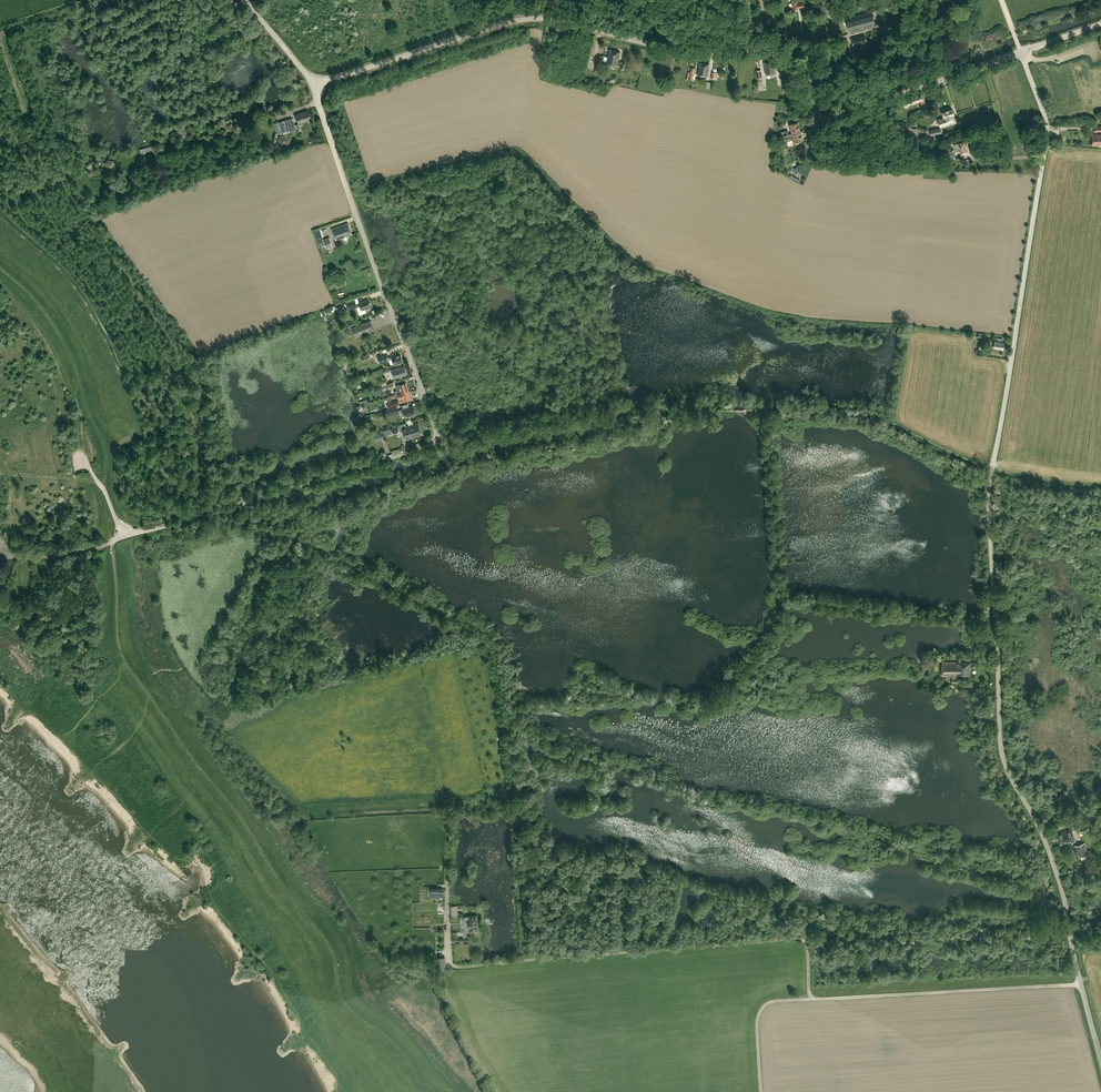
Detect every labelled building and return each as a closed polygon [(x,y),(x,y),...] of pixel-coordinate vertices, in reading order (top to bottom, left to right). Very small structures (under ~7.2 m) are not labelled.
[(804,1),(803,1),(803,0),(792,0),(793,9),(800,7),(804,6),(804,1)] [(874,26),(871,11),(846,18),(850,32),(874,26)] [(867,42),(864,34),(851,38),(853,46),(867,42)] [(617,66),(620,52),(609,49),(606,63),(617,66)] [(604,64),(601,63),(603,58),(602,58),(602,56),(599,55),(599,57),(598,57),(597,62),(594,71),(602,73),(604,64)] [(924,99),(921,92),(902,99),(904,106),(924,99)] [(931,107),(929,102),(921,104),(923,110),(931,107)] [(955,121),(953,114),(954,114),(952,109),(942,112),(943,117),(937,119),(939,126),(955,121)] [(310,119),(307,110),(295,115),(298,123),(310,119)] [(290,134),(293,133),(296,132),(291,118),(274,123),(278,136),(276,143),(281,148),(288,146),(290,139),(288,138),(290,134)] [(789,124),(791,133),(800,131),(797,122),(789,124)] [(1094,126),(1094,132),(1096,132),(1096,134),(1092,134),(1092,144),(1100,144),(1100,146),(1100,126),(1094,126)] [(802,140),(800,131),(791,133),(789,134),(785,135),(786,135),(783,136),(784,140),(785,140),(793,137),(794,143),(802,140)] [(967,152),(963,141),(957,143),(954,144),(955,147),(956,149),(959,148),(961,154),(967,152)] [(352,234),(348,223),(332,228),(336,240),(352,234)] [(333,246),(330,238),(329,237),(323,239),(326,248),(333,246)] [(360,306),(363,314),(367,313),(365,309),(371,306),(368,299),(359,302),(359,303),(356,304),(355,299),(346,303),(349,310),(360,306)] [(378,321),(373,322),(374,327),(385,324),(383,316),(378,317),(378,321)] [(374,329),(370,320),(362,323),(360,320),(357,321),(348,325),(350,330),(348,330),(351,335),(352,335),(354,334),(355,337),(374,329)] [(1002,349),(1003,341),(1003,338),(996,337),(996,340),(988,339),(987,342),(994,343),(993,347),(1002,349)] [(983,355),(985,345),(978,344),(977,354),(983,355)] [(403,361),(400,353),(388,358),(387,353),(377,356),(380,363),(392,359),(394,364),(403,361)] [(391,371),(389,371),(392,379),(399,376),(407,373),(405,366),(396,368),(397,369),(393,370),(391,371)] [(394,391),(395,394),(408,390),(406,382),(396,385),(397,390),(394,391)] [(411,398),(408,390),(395,394),(396,397),(399,396),(399,398),(404,397),(405,400),(411,398)] [(388,417),(399,413),(397,406),(386,410),(388,417)] [(405,417),(416,414),(413,406),(401,409),(402,413),(404,413),(405,417)] [(422,434),(418,422),(408,425),(410,431),(412,430),(413,434),(411,435),(412,438),(422,434)] [(413,434),(412,430),(410,431),(408,425),(402,427),(405,440),(412,438),(411,435),(413,434)] [(400,432),(399,429),(398,426),(391,428),(392,430),(393,434),(400,432)] [(391,428),(383,430),(383,431),(385,435),(385,436),(393,434),(392,430),(391,428)] [(952,676),(951,683),(957,683),(957,676),(970,676),(970,662),(942,662),(942,676),(952,676)] [(1087,824),(1078,826),(1080,833),(1089,831),(1087,824)] [(1057,833),(1061,845),(1075,841),(1071,829),(1057,833)] [(1085,845),(1083,846),(1084,851),(1078,853),(1077,850),(1075,850),(1077,857),(1088,854),(1085,845)] [(443,888),(431,888),(431,896),(443,896),(443,888)] [(464,932),(469,932),(478,931),(477,916),(463,917),(464,932)]
